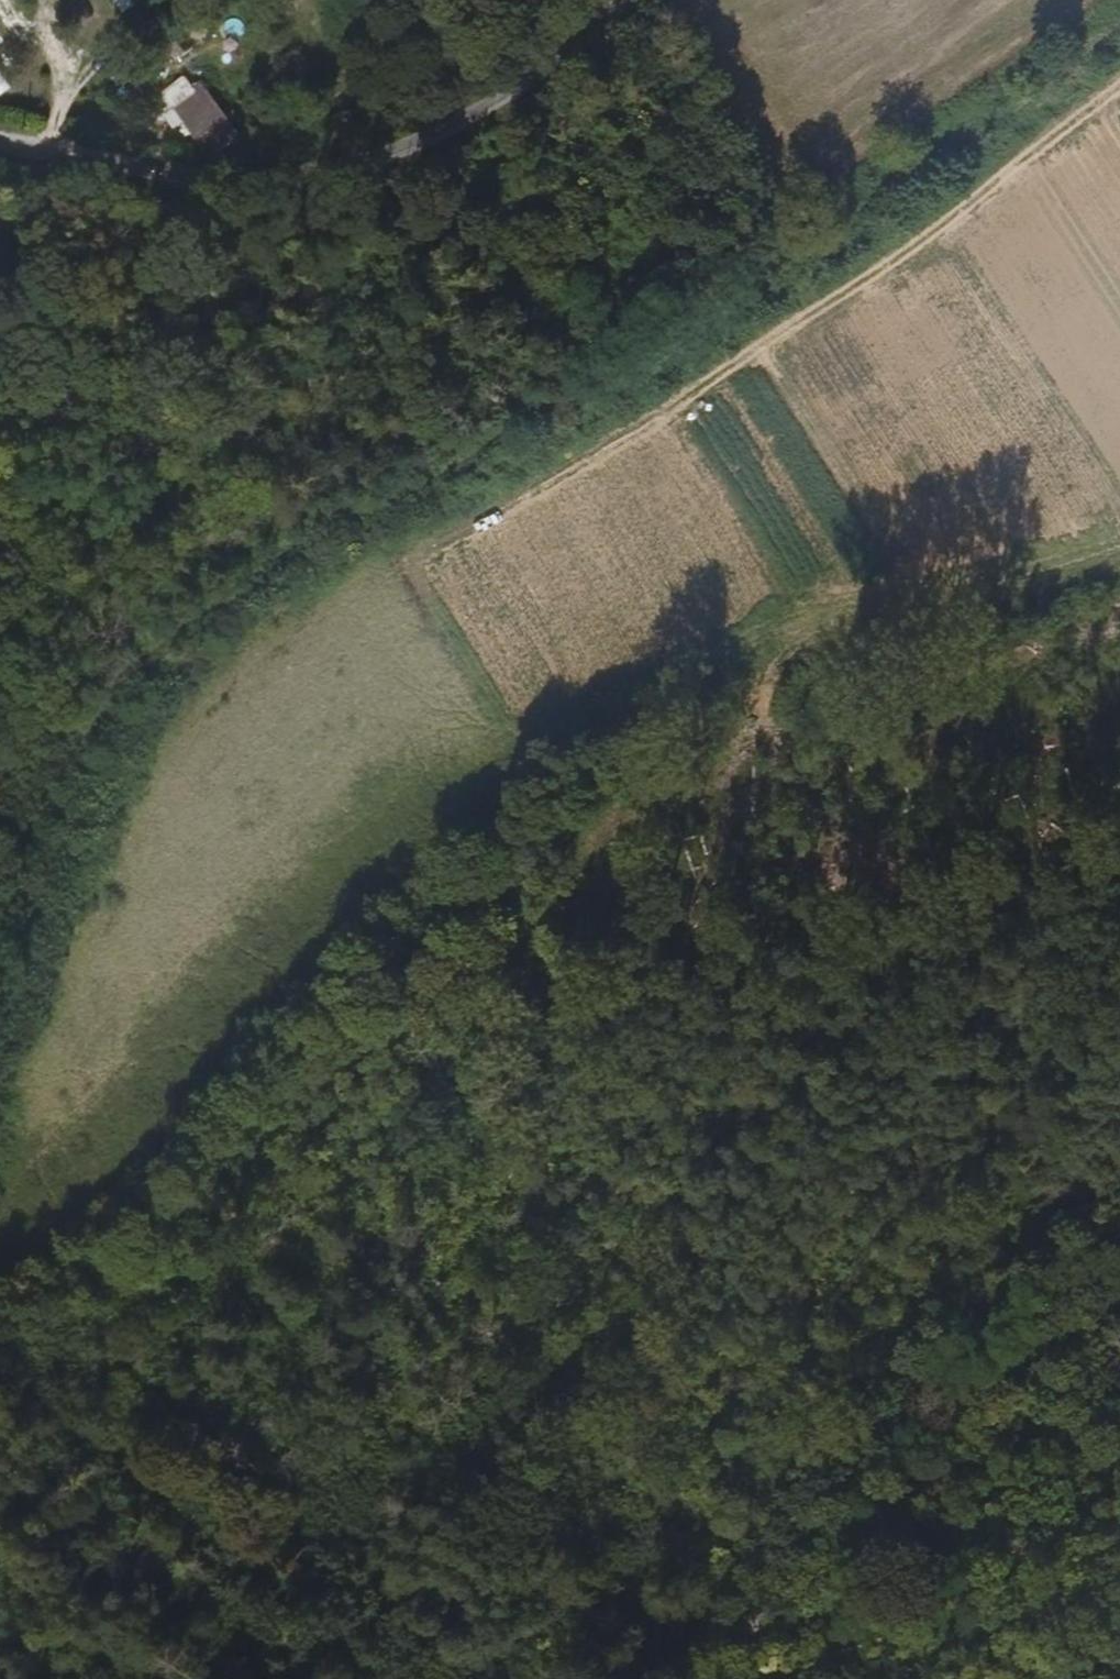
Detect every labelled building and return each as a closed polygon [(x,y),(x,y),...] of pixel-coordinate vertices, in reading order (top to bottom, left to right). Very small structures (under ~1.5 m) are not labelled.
[(123,9),(135,2),(134,0),(118,0),(123,9)] [(236,127),(200,78),(168,101),(205,150),(236,127)]
